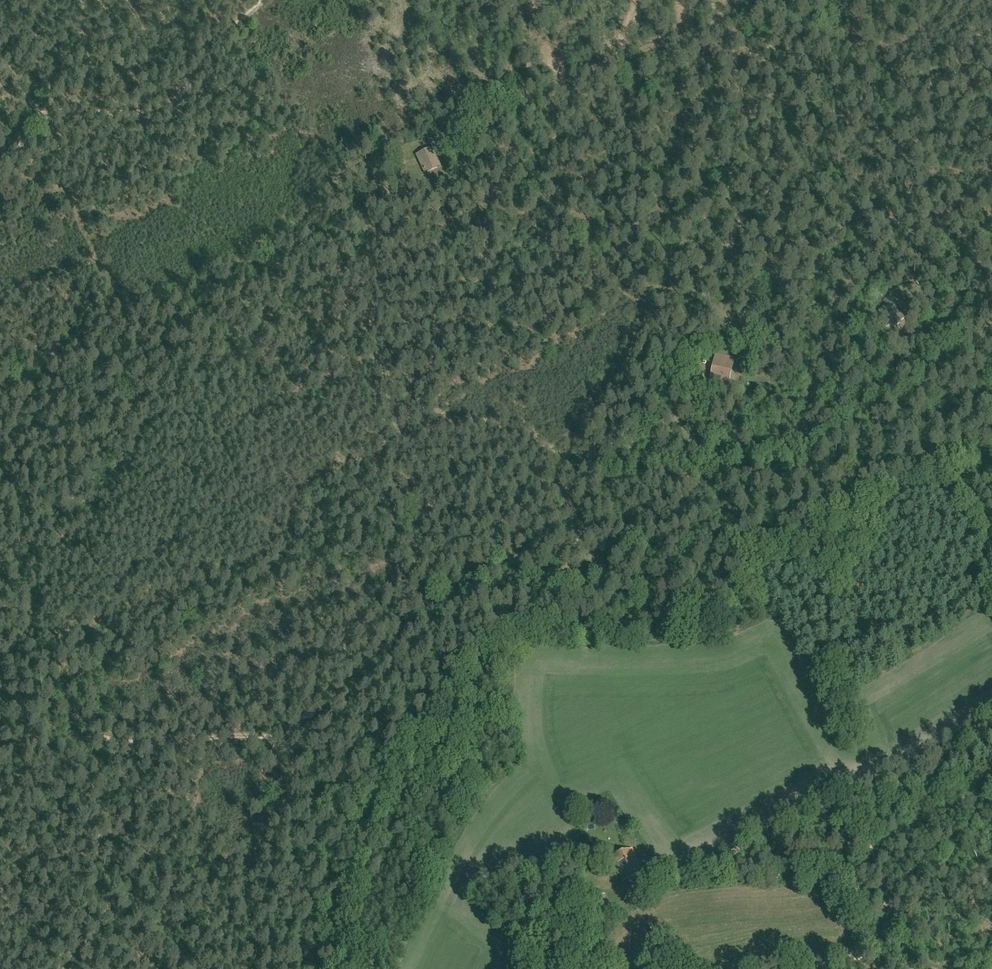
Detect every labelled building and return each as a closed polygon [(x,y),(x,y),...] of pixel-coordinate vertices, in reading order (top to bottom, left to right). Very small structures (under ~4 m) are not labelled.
[(447,151),(445,147),(444,144),(438,146),(439,148),(442,154),(447,151)] [(415,155),(424,174),(441,166),(432,148),(415,155)] [(882,301),(887,307),(880,313),(887,320),(890,317),(898,326),(905,320),(897,311),(900,308),(894,301),(892,302),(887,297),(882,301)] [(710,378),(723,381),(725,370),(728,371),(730,362),(721,360),(722,356),(715,354),(710,378)] [(611,857),(621,882),(642,874),(633,848),(611,857)]
